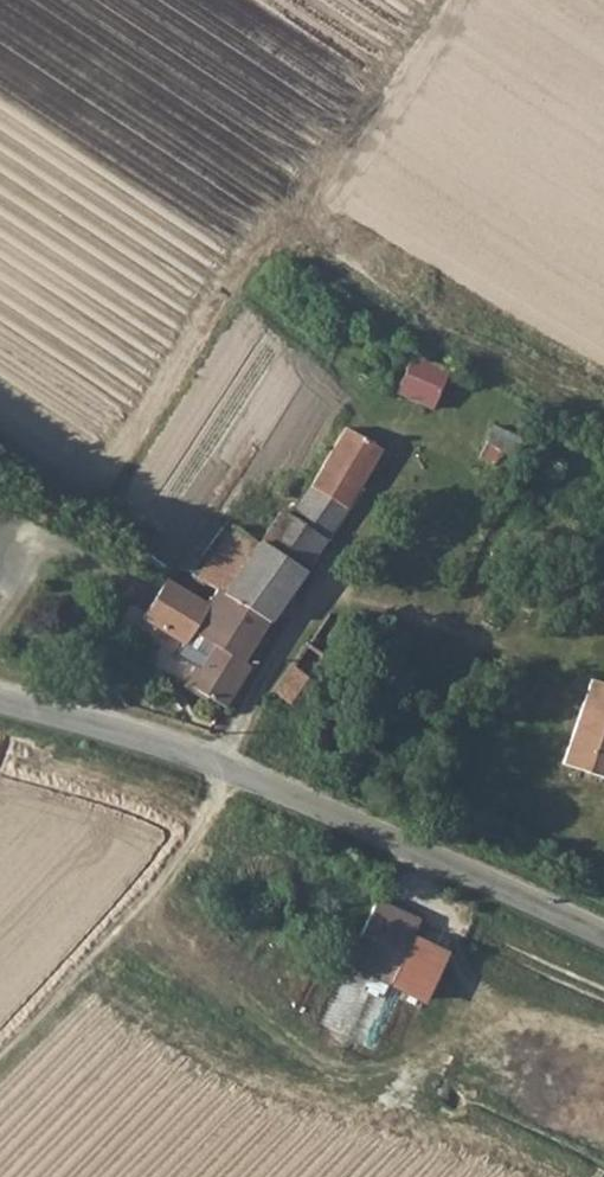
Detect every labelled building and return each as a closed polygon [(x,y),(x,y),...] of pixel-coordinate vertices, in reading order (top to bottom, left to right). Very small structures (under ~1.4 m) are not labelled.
[(410,356),(397,392),(435,407),(448,372),(410,356)] [(517,470),(529,439),(498,426),(486,457),(517,470)] [(381,450),(344,427),(292,524),(324,542),(345,505),(342,503),(381,450)] [(281,517),(259,543),(234,526),(198,578),(220,590),(234,598),(252,610),(269,623),(324,542),(292,524),(281,517)] [(152,622),(178,586),(166,579),(143,617),(152,622)] [(162,629),(188,592),(178,586),(152,622),(162,629)] [(192,687),(228,706),(251,666),(246,663),(269,623),(252,610),(234,598),(220,590),(209,605),(188,592),(162,629),(185,643),(194,631),(216,645),(192,687)] [(301,719),(335,744),(359,762),(381,731),(377,729),(388,713),(354,689),(343,705),(333,698),(342,684),(331,676),(338,665),(306,644),(273,693),(305,714),(301,719)] [(562,765),(603,780),(603,684),(591,680),(562,765)] [(403,938),(408,926),(422,933),(441,893),(393,871),(369,922),(403,938)]
